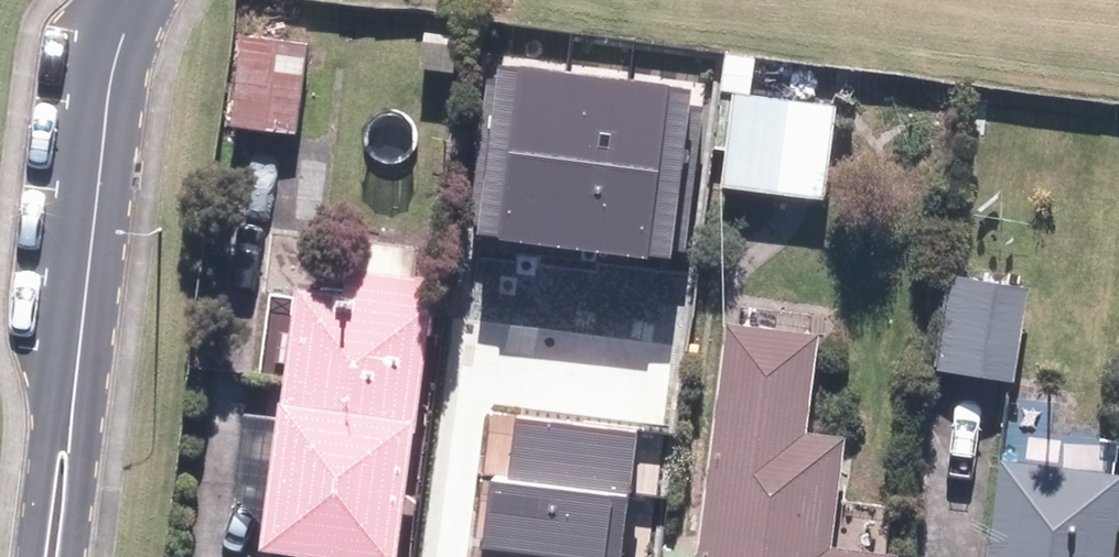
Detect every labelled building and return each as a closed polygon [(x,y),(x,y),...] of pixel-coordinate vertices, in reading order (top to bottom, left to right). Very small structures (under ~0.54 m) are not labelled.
[(293,135),(304,45),(237,37),(226,127),(293,135)] [(538,257),(559,83),(491,75),(470,249),(538,257)] [(606,265),(628,92),(559,83),(538,257),(606,265)] [(676,274),(697,100),(628,92),(606,265),(676,274)] [(729,94),(716,188),(820,202),(833,108),(729,94)] [(252,551),(295,556),(389,556),(406,433),(410,433),(434,250),(393,245),(395,233),(379,231),(377,243),(355,240),(351,272),(345,271),(344,275),(340,275),(338,296),(291,290),(276,404),(272,403),(252,551)] [(933,368),(933,371),(982,379),(1010,383),(1024,288),(945,275),(945,278),(942,277),(929,367),(933,368)] [(720,325),(691,554),(657,550),(657,556),(892,556),(826,548),(839,438),(801,434),(813,337),(720,325)] [(626,494),(634,428),(515,414),(507,480),(626,494)] [(981,556),(1108,556),(1118,476),(993,460),(981,556)] [(590,556),(619,556),(626,494),(507,480),(493,477),(483,542),(590,556)] [(483,542),(481,556),(590,556),(483,542)]
